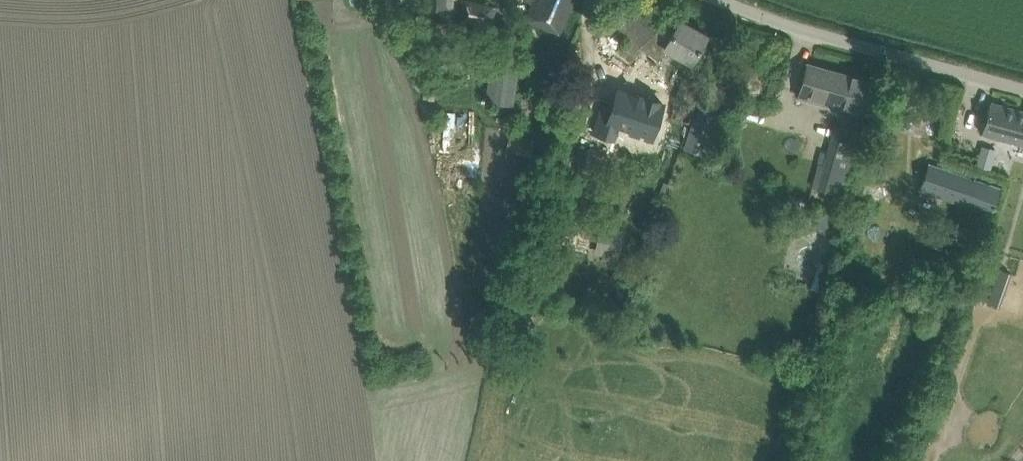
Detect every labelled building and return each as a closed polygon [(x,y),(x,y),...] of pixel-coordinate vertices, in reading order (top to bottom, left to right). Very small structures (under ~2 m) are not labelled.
[(429,10),(456,12),(455,0),(430,0),(429,10)] [(492,32),(498,5),(473,0),(466,0),(459,22),(492,32)] [(524,0),(531,4),(524,19),(558,35),(574,0),(524,0)] [(611,24),(628,37),(625,41),(617,51),(632,63),(640,53),(643,48),(658,60),(664,53),(666,49),(694,65),(696,61),(706,43),(703,42),(707,35),(680,20),(674,30),(636,0),(629,0),(619,12),(611,24)] [(429,21),(428,33),(445,34),(445,22),(429,21)] [(503,22),(491,102),(509,105),(521,25),(503,22)] [(754,54),(743,90),(762,95),(772,60),(754,54)] [(834,104),(866,113),(875,82),(808,63),(798,98),(833,108),(834,104)] [(630,92),(619,89),(614,104),(604,101),(594,131),(614,137),(617,126),(651,137),(663,103),(659,102),(659,101),(652,99),(652,100),(637,95),(637,94),(630,91),(630,92)] [(990,102),(982,133),(1022,144),(1022,111),(990,102)] [(705,156),(719,116),(698,109),(684,149),(705,156)] [(841,195),(860,132),(835,124),(824,165),(819,164),(812,188),(841,195)] [(982,147),(977,165),(990,169),(995,151),(982,147)] [(1000,187),(930,163),(921,190),(991,214),(993,206),(995,206),(996,204),(994,203),(1000,187)]
